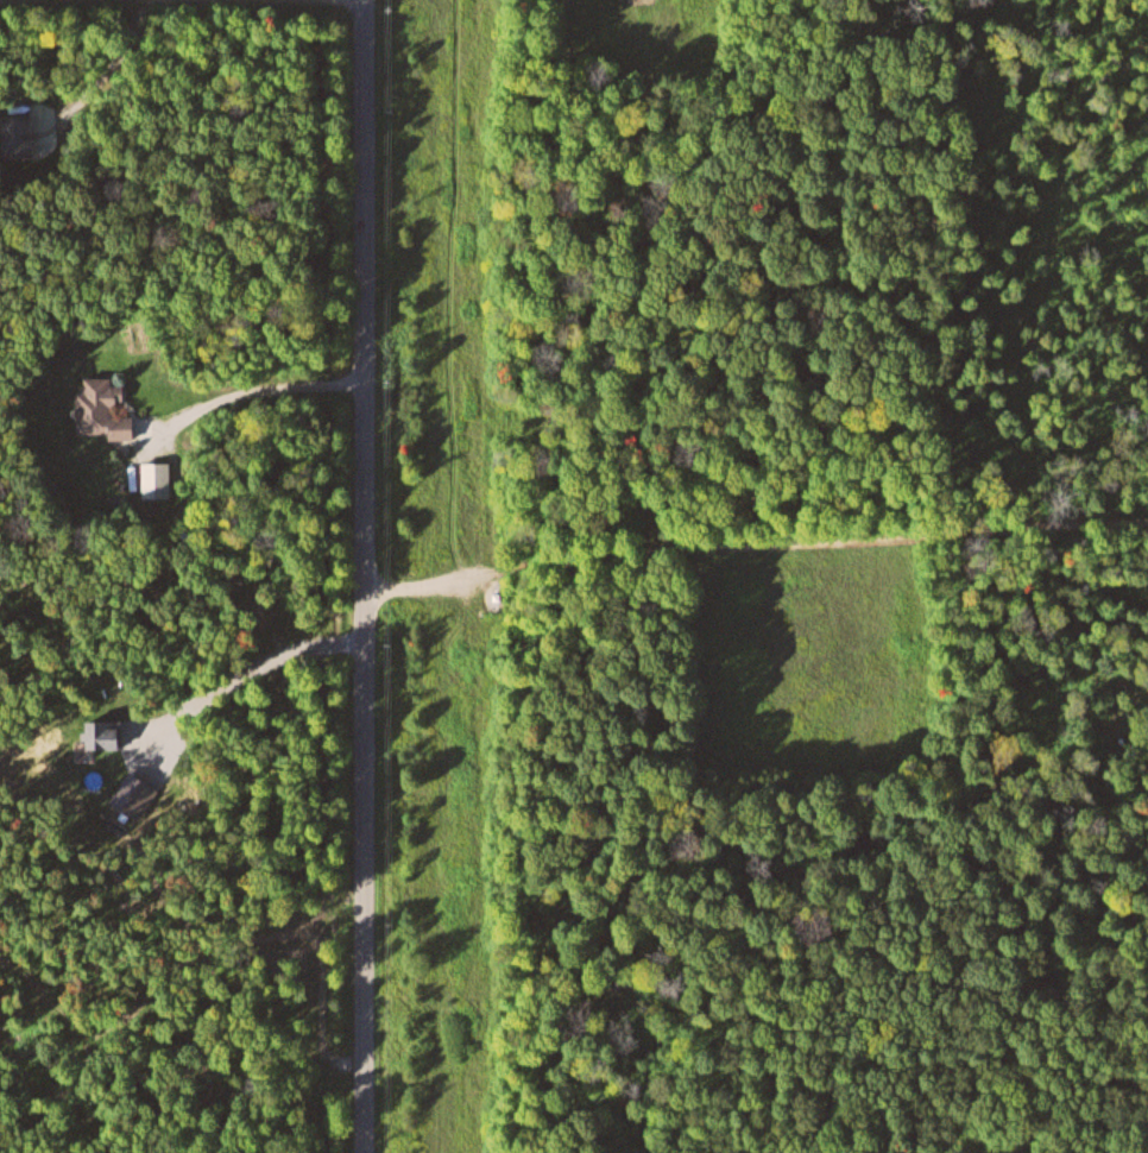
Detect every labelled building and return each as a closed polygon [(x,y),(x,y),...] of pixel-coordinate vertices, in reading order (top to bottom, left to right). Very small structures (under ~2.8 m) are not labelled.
[(29,115),(0,115),(0,155),(29,155),(29,115)] [(70,391),(71,435),(128,434),(128,415),(115,415),(115,384),(108,384),(108,377),(78,377),(79,391),(70,391)] [(80,749),(119,749),(119,720),(80,720),(80,749)]
